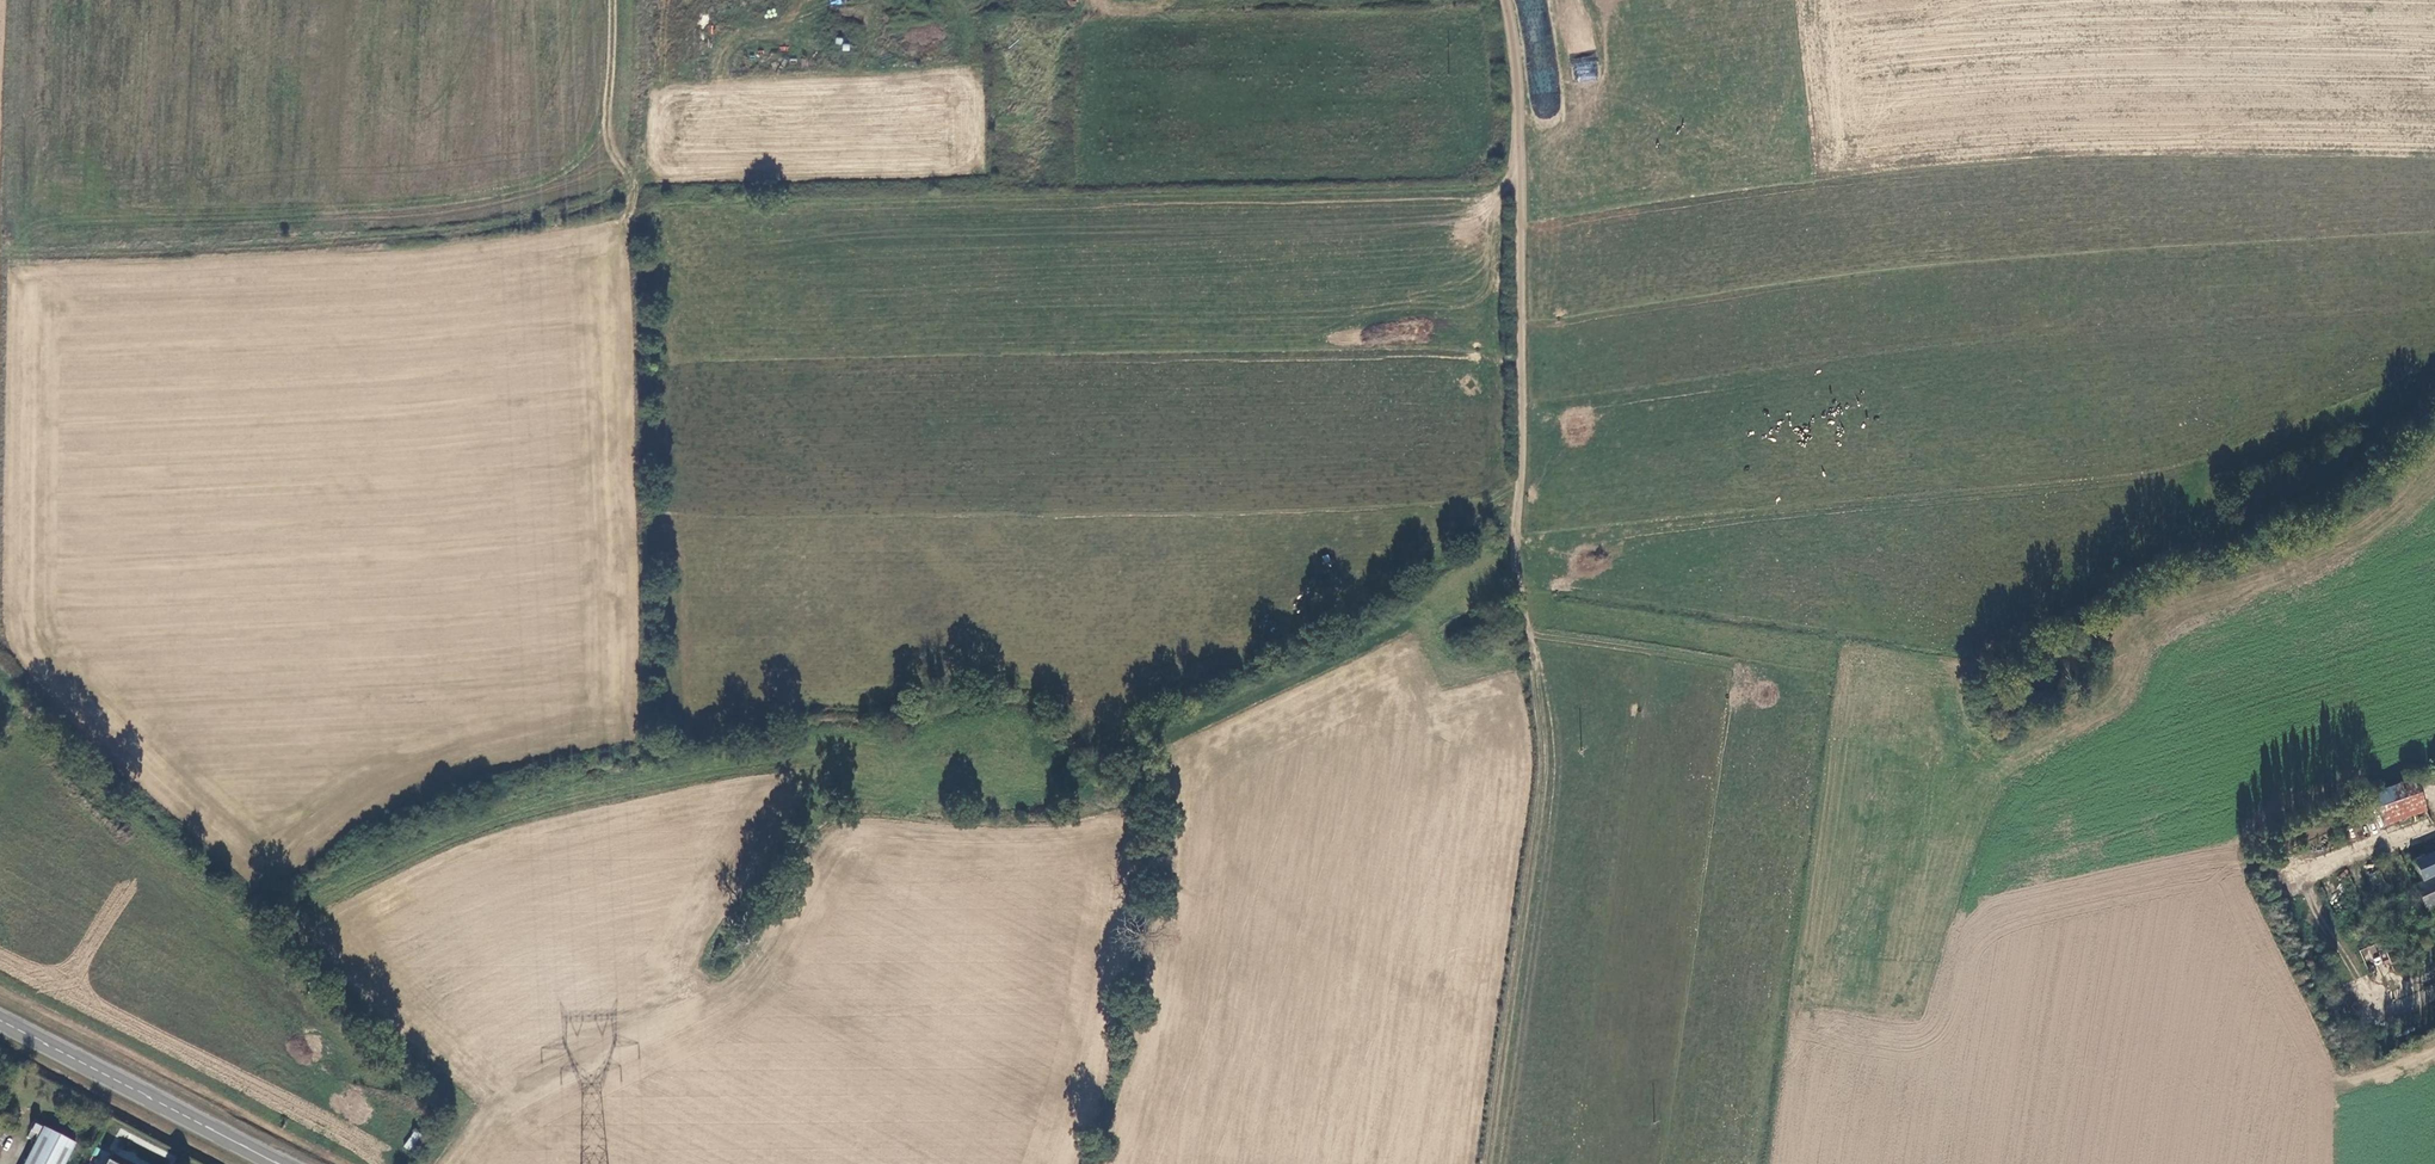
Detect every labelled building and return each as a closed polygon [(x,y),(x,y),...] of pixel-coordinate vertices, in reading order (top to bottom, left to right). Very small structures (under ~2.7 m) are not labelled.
[(1574,57),(1573,80),(1597,80),(1597,58),(1574,57)] [(2423,810),(2414,779),(2371,789),(2379,813),(2382,821),(2423,810)] [(2406,847),(2411,861),(2434,852),(2434,837),(2406,847)] [(2411,861),(2419,884),(2434,878),(2434,852),(2411,861)] [(2419,884),(2413,887),(2422,909),(2434,904),(2434,878),(2419,884)] [(2377,967),(2367,938),(2322,954),(2348,1029),(2365,1023),(2348,977),(2377,967)] [(31,1131),(37,1134),(40,1128),(34,1125),(31,1131)] [(75,1144),(43,1128),(25,1163),(65,1163),(75,1144)] [(413,1152),(421,1134),(412,1130),(404,1148),(413,1152)]
